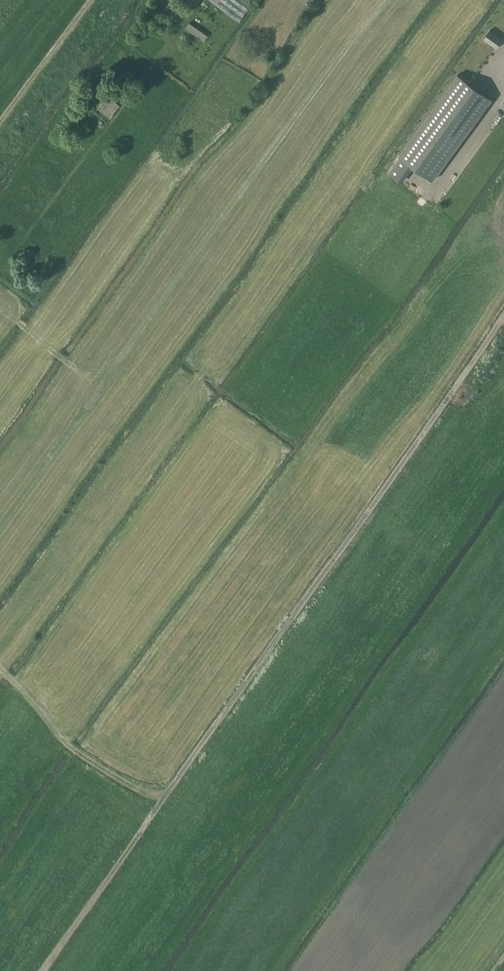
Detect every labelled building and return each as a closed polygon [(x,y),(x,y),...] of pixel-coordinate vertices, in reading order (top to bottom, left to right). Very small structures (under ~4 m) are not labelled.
[(243,0),(215,0),(242,19),(251,6),(243,0)] [(189,22),(185,28),(203,40),(207,35),(189,22)] [(503,39),(490,29),(484,38),(497,48),(503,39)] [(492,99),(458,74),(400,155),(434,180),(492,99)]
